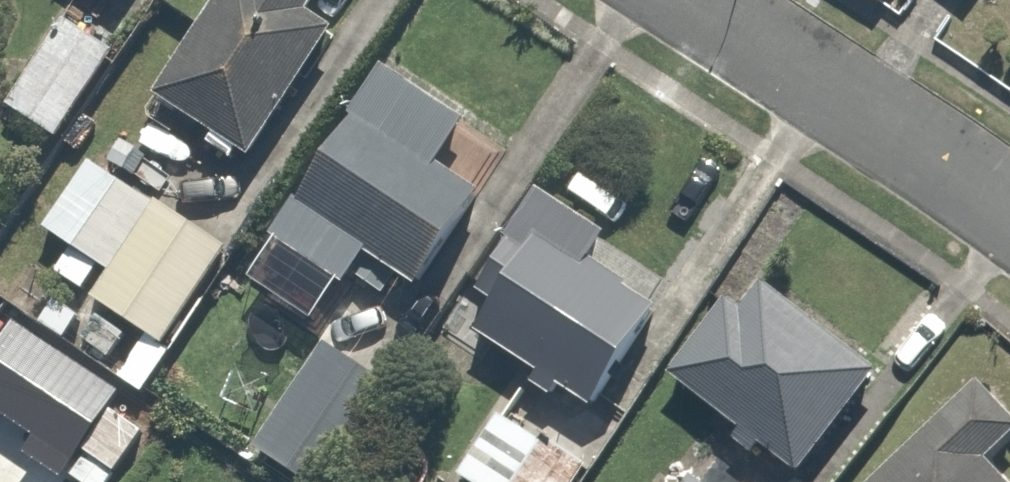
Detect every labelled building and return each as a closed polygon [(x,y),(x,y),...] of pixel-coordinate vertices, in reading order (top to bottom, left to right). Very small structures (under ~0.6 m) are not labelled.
[(308,8),(313,0),(216,0),(159,86),(251,146),(331,23),(308,8)] [(116,57),(65,20),(4,104),(54,141),(116,57)] [(471,123),(381,64),(271,234),(351,285),(374,250),(424,283),(484,191),(443,165),(471,123)] [(230,245),(96,157),(48,230),(104,267),(84,297),(162,348),(230,245)] [(495,300),(474,333),(589,408),(676,272),(541,185),(475,287),(495,300)] [(756,273),(669,372),(786,476),(874,377),(756,273)] [(326,338),(255,444),(311,481),(326,481),(393,384),(326,338)] [(866,481),(1009,481),(985,455),(1009,431),(1009,421),(972,381),(866,481)] [(457,474),(468,481),(581,481),(593,464),(506,404),(457,474)] [(64,474),(75,481),(113,481),(124,468),(90,441),(64,474)] [(683,481),(714,481),(695,467),(683,481)]
